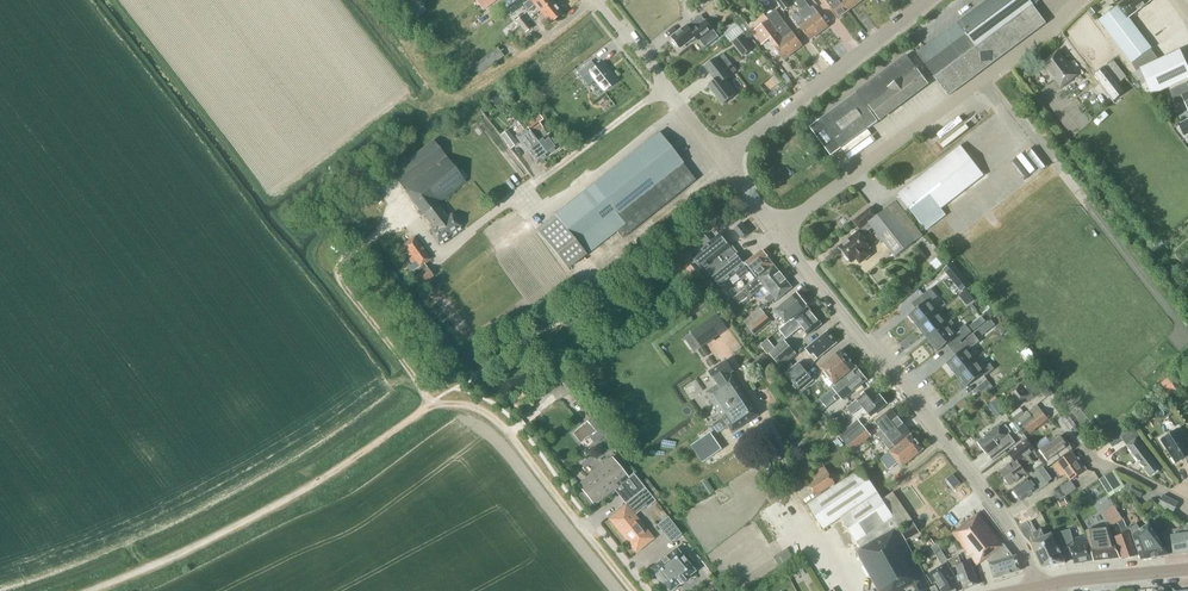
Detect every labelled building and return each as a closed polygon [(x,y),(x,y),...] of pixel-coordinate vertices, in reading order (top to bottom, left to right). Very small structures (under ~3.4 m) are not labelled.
[(517,0),(500,0),(500,1),(505,9),(511,4),(517,0)] [(553,1),(552,0),(528,0),(525,2),(531,9),(535,5),(540,11),(553,1)] [(719,8),(726,5),(724,0),(716,0),(719,8)] [(787,0),(776,0),(784,11),(791,5),(787,0)] [(819,13),(819,14),(813,6),(811,8),(805,0),(799,0),(796,2),(802,10),(819,32),(829,25),(819,13)] [(848,11),(841,0),(824,0),(825,2),(828,6),(838,19),(848,11)] [(859,2),(858,0),(841,0),(848,11),(859,2)] [(917,53),(949,96),(1046,23),(1033,5),(1039,0),(988,0),(917,53)] [(1099,20),(1132,64),(1151,49),(1128,18),(1152,0),(1125,0),(1099,20)] [(545,28),(563,14),(553,1),(540,11),(545,18),(541,22),(545,28)] [(1095,5),(1088,10),(1092,16),(1099,10),(1095,5)] [(810,40),(819,32),(802,10),(793,16),(801,27),(810,40)] [(779,31),(778,32),(764,14),(748,26),(763,44),(769,39),(784,59),(793,52),(785,39),(779,31)] [(701,15),(672,37),(680,48),(696,36),(699,40),(700,40),(706,47),(719,37),(713,29),(713,30),(704,19),(701,15)] [(769,20),(778,32),(779,31),(785,39),(793,52),(803,45),(794,32),(793,33),(788,25),(785,27),(776,15),(769,20)] [(520,27),(526,22),(522,17),(516,21),(520,27)] [(736,21),(744,33),(750,28),(741,17),(736,21)] [(526,33),(532,28),(526,22),(520,27),(526,33)] [(754,47),(744,34),(732,43),(743,56),(754,47)] [(504,55),(497,47),(473,65),(479,73),(504,55)] [(1159,59),(1140,68),(1153,95),(1187,79),(1187,65),(1181,49),(1159,59)] [(1059,50),(1042,63),(1061,87),(1080,73),(1067,56),(1065,58),(1059,50)] [(737,71),(728,59),(723,53),(706,66),(716,80),(708,85),(723,104),(737,94),(726,79),(737,71)] [(878,121),(878,120),(879,119),(928,83),(914,64),(907,55),(810,127),(831,156),(878,121)] [(1127,77),(1114,60),(1106,66),(1105,66),(1094,75),(1099,81),(1098,82),(1113,101),(1125,92),(1118,83),(1127,77)] [(617,81),(601,62),(595,66),(591,61),(578,71),(582,77),(589,71),(604,91),(617,81)] [(1187,108),(1187,84),(1187,82),(1170,90),(1176,104),(1185,100),(1187,108)] [(528,129),(548,155),(559,147),(549,133),(547,134),(538,122),(542,119),(537,113),(524,122),(527,127),(525,129),(526,130),(528,129)] [(518,143),(508,129),(501,134),(511,148),(518,143)] [(537,163),(548,155),(528,129),(526,130),(525,129),(516,135),(537,163)] [(555,214),(537,229),(568,268),(587,254),(616,230),(622,237),(695,180),(658,133),(555,214)] [(438,202),(466,181),(433,139),(391,172),(433,227),(428,231),(438,244),(461,226),(452,213),(448,216),(438,202)] [(963,146),(898,193),(926,232),(948,216),(943,208),(986,177),(963,146)] [(382,198),(377,191),(368,198),(372,205),(382,198)] [(922,235),(895,201),(877,215),(871,207),(854,221),(860,229),(852,235),(853,237),(840,247),(852,262),(857,258),(861,263),(869,255),(865,250),(870,247),(861,235),(872,226),(896,256),(922,235)] [(742,237),(749,233),(742,224),(736,229),(742,237)] [(763,250),(745,264),(720,234),(711,241),(706,235),(683,253),(689,260),(693,257),(702,269),(706,267),(711,274),(711,273),(721,286),(736,274),(740,279),(752,270),(758,277),(773,264),(768,257),(763,250)] [(410,259),(424,249),(415,237),(396,251),(404,262),(409,259),(410,259)] [(425,264),(431,259),(424,249),(410,259),(413,263),(408,267),(411,271),(410,272),(420,285),(433,275),(425,264)] [(944,263),(939,256),(930,263),(935,270),(944,263)] [(957,283),(964,277),(952,263),(945,269),(957,283)] [(691,265),(687,268),(691,274),(695,270),(691,265)] [(777,300),(792,287),(774,265),(757,279),(763,287),(765,285),(777,300)] [(909,315),(918,327),(938,312),(931,303),(937,297),(931,289),(921,296),(926,302),(909,315)] [(970,295),(967,290),(959,296),(963,300),(970,295)] [(786,322),(807,305),(797,293),(772,313),(777,319),(781,316),(786,322)] [(738,305),(732,299),(726,303),(732,310),(738,305)] [(749,327),(766,314),(761,307),(744,320),(749,327)] [(809,335),(822,324),(808,307),(792,321),(791,320),(779,329),(787,339),(802,327),(809,335)] [(947,323),(938,312),(918,327),(928,339),(948,324),(947,323)] [(702,346),(728,328),(718,314),(692,332),(702,346)] [(755,334),(772,321),(766,314),(749,327),(755,334)] [(938,352),(947,344),(957,337),(961,341),(972,332),(965,324),(958,330),(951,320),(947,323),(948,324),(928,339),(938,352)] [(976,321),(970,325),(974,330),(980,326),(976,321)] [(984,327),(979,330),(983,335),(987,332),(984,327)] [(820,356),(837,343),(828,331),(807,349),(812,355),(816,352),(820,356)] [(781,367),(797,353),(785,340),(770,353),(781,367)] [(947,363),(956,375),(976,359),(966,347),(947,363)] [(835,384),(856,366),(842,349),(820,367),(835,384)] [(983,369),(976,359),(956,375),(966,387),(983,374),(985,377),(995,369),(990,364),(983,369)] [(1152,359),(1142,369),(1146,373),(1156,363),(1152,359)] [(786,373),(794,382),(806,371),(799,362),(786,373)] [(868,380),(858,368),(833,388),(843,400),(868,380)] [(806,371),(794,382),(801,391),(814,381),(806,371)] [(742,390),(732,375),(707,392),(716,406),(742,390)] [(1017,404),(1026,398),(1029,401),(1035,396),(1032,393),(1040,387),(1031,376),(1009,393),(1017,404)] [(978,387),(984,394),(993,387),(987,379),(978,387)] [(1169,379),(1161,384),(1169,396),(1177,391),(1169,379)] [(782,400),(790,394),(781,382),(773,388),(782,400)] [(1042,391),(1047,398),(1053,393),(1048,386),(1042,391)] [(742,390),(716,406),(724,418),(735,411),(733,407),(738,404),(742,410),(751,404),(742,390)] [(887,404),(880,395),(876,398),(869,390),(847,408),(853,415),(863,406),(868,412),(872,409),(875,413),(887,404)] [(993,403),(1000,413),(1006,409),(999,398),(993,403)] [(733,432),(759,415),(751,404),(742,410),(738,404),(733,407),(735,411),(724,418),(721,419),(713,425),(718,432),(728,426),(733,432)] [(1017,424),(1020,422),(1029,433),(1049,419),(1037,404),(1025,413),(1023,410),(1013,418),(1017,424)] [(910,433),(900,419),(891,409),(876,422),(883,431),(878,436),(889,450),(910,433)] [(591,417),(572,433),(575,437),(585,429),(597,442),(604,436),(606,435),(591,417)] [(864,425),(858,419),(838,435),(843,442),(864,425)] [(987,453),(993,460),(1016,443),(1009,434),(1012,432),(1006,425),(1001,428),(1000,426),(978,442),(987,454),(987,453)] [(1160,468),(1137,438),(1140,436),(1132,425),(1119,434),(1127,445),(1150,475),(1160,468)] [(852,451),(871,436),(863,427),(845,443),(852,451)] [(1161,440),(1176,463),(1185,457),(1187,462),(1187,442),(1179,428),(1161,440)] [(903,467),(924,449),(912,434),(880,459),(888,469),(898,461),(903,467)] [(708,435),(694,445),(704,461),(719,450),(708,435)] [(1048,466),(1072,449),(1069,444),(1067,446),(1061,437),(1038,452),(1048,466)] [(1000,472),(1010,485),(1027,473),(1024,468),(1033,462),(1028,456),(1035,450),(1027,439),(1009,453),(1015,461),(1000,472)] [(1123,447),(1119,450),(1118,454),(1120,456),(1123,456),(1127,453),(1127,450),(1126,448),(1123,447)] [(1071,481),(1086,470),(1078,457),(1076,459),(1071,452),(1057,462),(1070,481),(1071,481)] [(633,473),(628,477),(612,457),(578,485),(595,505),(614,490),(625,504),(636,494),(645,487),(633,473)] [(965,506),(949,484),(954,480),(939,459),(926,469),(957,512),(965,506)] [(830,474),(825,465),(811,474),(814,479),(808,484),(816,496),(836,483),(835,482),(839,479),(834,472),(830,474)] [(1052,478),(1043,467),(1013,489),(1022,501),(1032,493),(1035,494),(1049,483),(1048,482),(1052,478)] [(882,499),(862,469),(808,505),(824,529),(841,518),(862,549),(857,551),(880,590),(939,590),(936,585),(931,588),(898,529),(913,520),(894,492),(882,499)] [(1110,496),(1125,487),(1114,470),(1099,479),(1110,496)] [(1077,489),(1071,481),(1070,481),(1060,488),(1061,490),(1065,494),(1066,496),(1077,489)] [(1144,490),(1128,481),(1125,486),(1127,487),(1130,492),(1140,497),(1144,490)] [(645,487),(636,494),(646,506),(647,507),(656,500),(645,487)] [(1064,497),(1065,494),(1061,490),(1058,489),(1056,491),(1056,493),(1059,498),(1062,498),(1064,497)] [(1173,513),(1179,502),(1164,495),(1158,506),(1173,513)] [(1061,507),(1068,504),(1065,499),(1059,502),(1061,507)] [(1037,531),(1031,520),(1040,515),(1035,504),(1013,518),(1025,536),(1031,542),(1043,569),(1065,563),(1050,534),(1045,536),(1041,529),(1037,531)] [(626,505),(609,519),(636,552),(653,538),(634,515),(626,505)] [(1123,519),(1114,505),(1103,512),(1112,526),(1123,519)] [(1022,570),(1017,555),(1014,556),(980,512),(954,534),(978,565),(986,559),(990,564),(994,578),(1022,570)] [(657,525),(662,531),(672,522),(667,517),(657,525)] [(1129,532),(1127,527),(1124,520),(1118,523),(1122,535),(1129,532)] [(920,532),(914,521),(900,529),(906,540),(920,532)] [(1149,524),(1141,529),(1137,524),(1133,526),(1132,524),(1127,527),(1129,532),(1131,535),(1133,534),(1142,559),(1170,555),(1169,554),(1153,530),(1149,524)] [(1180,529),(1180,528),(1171,530),(1172,533),(1164,534),(1158,526),(1153,530),(1169,554),(1175,553),(1175,554),(1187,551),(1187,543),(1186,528),(1185,528),(1180,529)] [(1090,544),(1089,545),(1087,535),(1073,538),(1071,529),(1054,534),(1066,562),(1074,560),(1075,564),(1094,560),(1091,544),(1090,544)] [(1094,561),(1120,557),(1110,529),(1088,531),(1090,544),(1091,544),(1094,560),(1094,561)] [(1138,555),(1131,535),(1129,532),(1122,535),(1116,537),(1124,559),(1138,555)] [(963,590),(947,563),(948,562),(947,560),(948,560),(937,543),(934,545),(931,547),(943,565),(928,575),(933,583),(936,581),(943,590),(961,590),(963,590)] [(669,590),(670,590),(679,583),(680,584),(685,580),(685,579),(695,571),(676,548),(651,569),(669,590)] [(779,554),(784,562),(793,556),(788,548),(779,554)] [(979,584),(970,560),(962,563),(959,556),(949,560),(952,567),(955,566),(965,589),(979,584)] [(808,572),(803,565),(797,568),(802,575),(808,572)]
